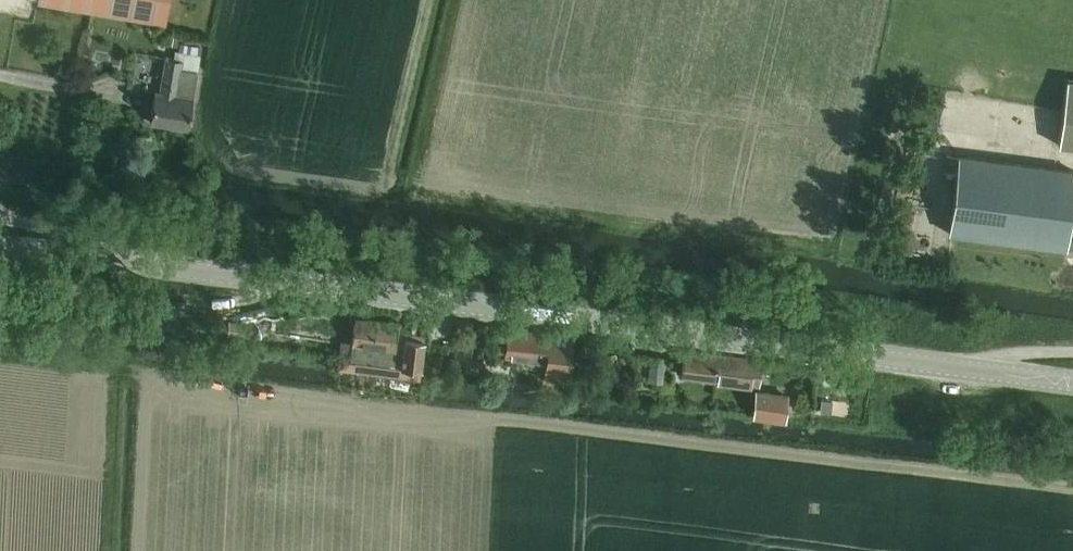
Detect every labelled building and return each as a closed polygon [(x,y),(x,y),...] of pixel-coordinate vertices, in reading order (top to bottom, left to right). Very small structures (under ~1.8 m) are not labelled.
[(38,1),(167,21),(170,0),(38,0),(38,1)] [(168,34),(167,44),(178,46),(180,36),(168,34)] [(189,128),(199,62),(200,54),(175,50),(174,59),(165,57),(160,91),(156,90),(151,122),(189,128)] [(1058,144),(1072,145),(1072,80),(1066,79),(1062,111),(1058,144)] [(927,91),(917,127),(936,132),(945,96),(927,91)] [(947,155),(945,172),(957,173),(949,234),(1066,249),(1066,248),(1072,248),(1072,219),(1071,219),(1072,203),(1072,170),(959,155),(959,156),(947,155)] [(353,342),(350,360),(362,362),(402,367),(421,370),(422,363),(425,341),(406,339),(407,331),(397,330),(398,324),(356,318),(353,342)] [(509,330),(507,353),(517,354),(519,355),(540,357),(545,357),(543,367),(542,380),(566,383),(573,338),(552,335),(549,335),(547,335),(533,333),(509,330)] [(682,375),(682,376),(715,380),(718,355),(703,353),(685,350),(685,351),(682,375)] [(431,355),(429,368),(440,370),(442,356),(431,355)] [(718,355),(715,380),(718,380),(757,385),(757,384),(758,376),(759,376),(759,373),(761,360),(721,355),(718,355)] [(651,356),(648,379),(662,381),(665,358),(651,356)] [(770,391),(767,417),(787,419),(787,415),(789,393),(770,391)] [(821,400),(819,411),(830,412),(832,401),(821,400)]
